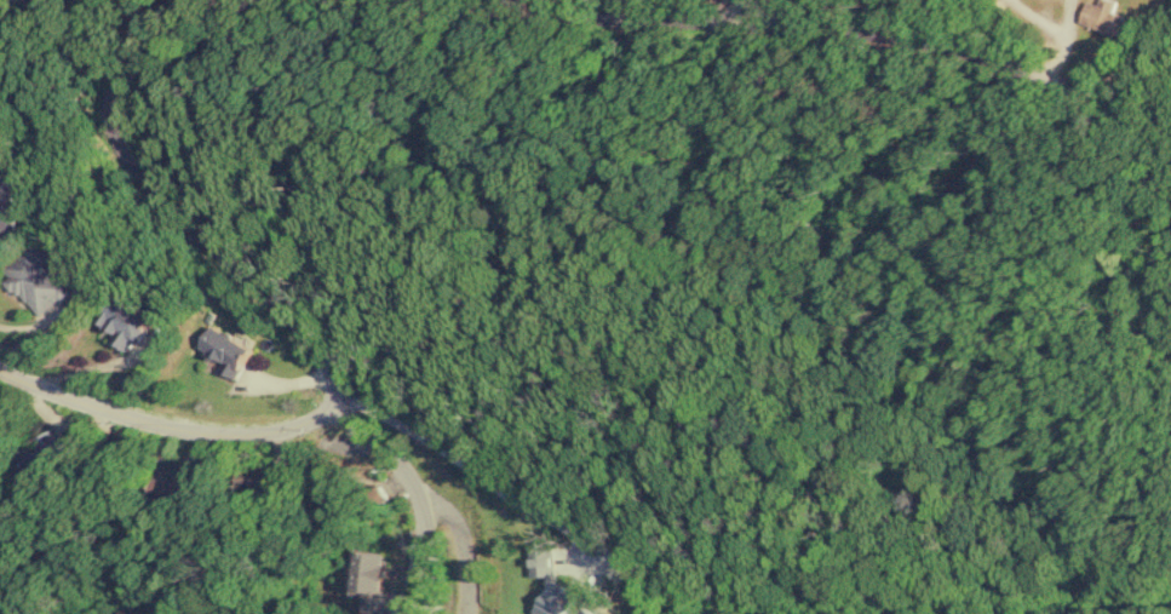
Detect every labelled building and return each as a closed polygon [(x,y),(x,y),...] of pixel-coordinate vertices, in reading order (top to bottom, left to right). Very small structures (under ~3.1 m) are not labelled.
[(1086,0),(1079,23),(1119,36),(1126,15),(1114,11),(1117,0),(1099,0),(1098,4),(1086,0)] [(0,166),(0,240),(14,240),(13,166),(0,166)] [(76,290),(35,246),(3,277),(40,316),(57,300),(61,304),(76,290)] [(130,352),(155,316),(120,291),(99,321),(115,332),(111,339),(130,352)] [(255,349),(214,325),(201,347),(224,360),(219,368),(237,379),(255,349)] [(35,471),(43,473),(42,479),(57,483),(69,437),(45,431),(35,471)] [(202,469),(171,460),(162,490),(193,499),(202,469)] [(530,547),(532,576),(554,576),(553,557),(542,557),(542,547),(530,547)] [(389,552),(363,551),(361,590),(368,590),(367,611),(387,612),(389,552)] [(550,582),(534,613),(536,613),(567,613),(576,595),(550,582)]
